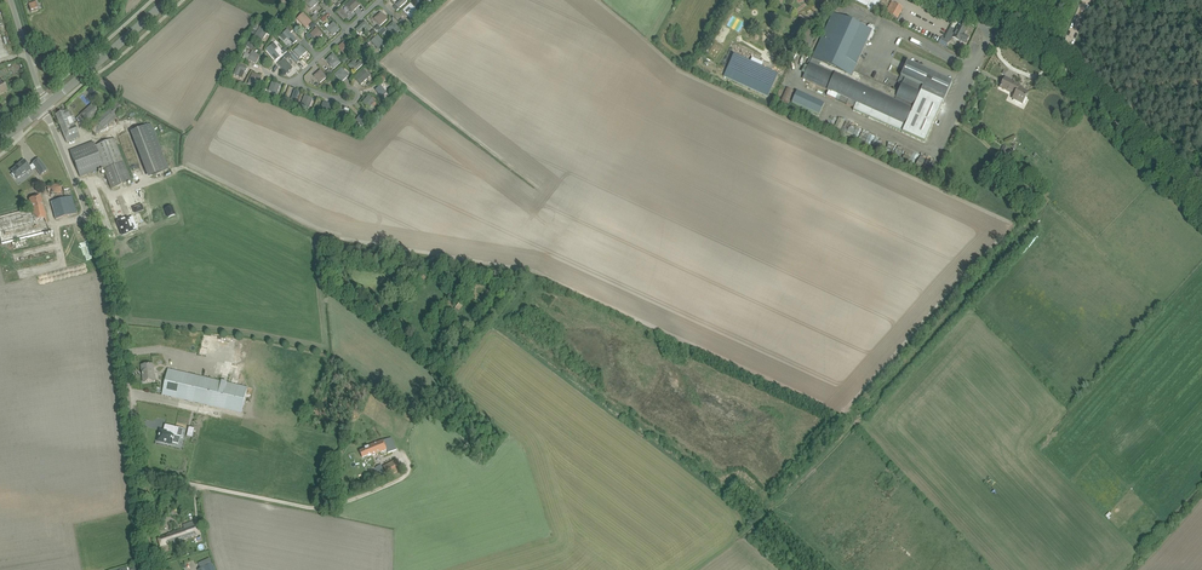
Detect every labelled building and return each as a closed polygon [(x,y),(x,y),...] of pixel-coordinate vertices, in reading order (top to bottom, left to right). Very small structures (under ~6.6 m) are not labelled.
[(316,0),(307,0),(304,2),(311,10),(319,3),(316,0)] [(358,7),(362,11),(366,7),(361,3),(360,5),(355,0),(352,0),(346,6),(350,11),(352,13),(354,11),(358,7)] [(407,0),(400,0),(396,4),(400,8),(408,1),(407,0)] [(878,0),(870,0),(871,0),(870,2),(868,7),(873,10),(878,0)] [(892,1),(885,12),(898,19),(904,8),(892,1)] [(31,12),(37,10),(38,10),(36,2),(28,5),(31,12)] [(418,12),(411,3),(403,10),(411,19),(418,12)] [(381,26),(388,20),(381,12),(374,19),(381,26)] [(306,28),(312,22),(304,13),(297,19),(306,28)] [(827,96),(854,108),(853,110),(925,143),(946,97),(952,82),(907,62),(901,76),(898,82),(902,84),(899,92),(853,72),(867,41),(868,42),(870,41),(871,39),(872,39),(874,33),(874,32),(875,29),(874,27),(875,27),(870,24),(870,25),(868,26),(867,29),(832,13),(812,58),(810,57),(805,66),(805,65),(801,72),(805,74),(803,79),(829,91),(827,96)] [(276,19),(274,22),(280,26),(281,27),(286,19),(285,18),(279,14),(276,19)] [(340,29),(334,22),(326,29),(333,36),(340,29)] [(372,29),(365,22),(356,30),(359,34),(365,28),(369,32),(372,29)] [(395,38),(402,31),(394,22),(387,28),(395,38)] [(267,33),(269,35),(271,33),(268,31),(270,29),(262,24),(255,36),(262,41),(267,33)] [(958,27),(952,37),(960,42),(961,41),(966,44),(969,37),(965,35),(965,36),(964,35),(966,31),(958,27)] [(323,34),(317,28),(310,34),(316,41),(323,34)] [(288,30),(284,34),(286,37),(293,45),(297,41),(291,33),(290,33),(288,30)] [(380,50),(386,45),(378,35),(371,41),(380,50)] [(941,38),(939,43),(946,47),(949,42),(941,38)] [(352,48),(345,41),(338,48),(344,55),(352,48)] [(278,48),(273,43),(266,50),(276,61),(280,57),(274,51),(278,48)] [(300,59),(307,52),(300,45),(293,51),(300,59)] [(261,56),(252,51),(247,59),(256,64),(261,56)] [(341,63),(333,54),(329,57),(332,61),(329,64),(334,69),(341,63)] [(734,54),(724,76),(768,97),(778,75),(734,54)] [(278,65),(286,74),(293,68),(285,59),(278,65)] [(357,64),(354,61),(348,66),(354,73),(363,65),(360,61),(357,64)] [(234,75),(238,76),(241,70),(246,72),(248,68),(239,64),(234,75)] [(348,76),(342,69),(335,75),(341,82),(348,76)] [(327,77),(321,70),(314,76),(320,83),(327,77)] [(370,77),(364,70),(355,78),(361,85),(370,77)] [(261,76),(253,73),(248,84),(253,86),(254,81),(259,83),(261,76)] [(1013,99),(1022,104),(1028,92),(1019,87),(1020,85),(1011,81),(1011,80),(1005,77),(1000,87),(1015,94),(1013,99)] [(269,91),(277,94),(280,86),(272,82),(269,91)] [(375,90),(382,97),(389,91),(382,84),(375,90)] [(780,99),(789,103),(794,91),(786,87),(780,99)] [(300,92),(295,90),(290,103),(295,105),(300,92)] [(792,103),(819,115),(824,103),(797,91),(792,103)] [(313,99),(305,95),(301,105),(309,109),(313,99)] [(363,102),(369,108),(375,101),(369,96),(363,102)] [(96,135),(100,131),(116,116),(119,120),(125,115),(121,112),(123,110),(116,102),(88,127),(96,135)] [(333,105),(323,102),(319,113),(329,116),(333,105)] [(87,122),(99,111),(92,103),(80,114),(87,122)] [(337,120),(346,123),(349,113),(340,109),(337,120)] [(61,128),(69,125),(67,118),(70,117),(67,110),(55,114),(61,128)] [(356,121),(363,126),(368,120),(361,114),(356,121)] [(69,125),(61,128),(66,142),(79,137),(74,123),(69,125)] [(151,124),(131,132),(148,177),(168,169),(151,124)] [(95,145),(71,154),(79,176),(85,174),(103,167),(104,170),(112,189),(130,181),(123,162),(114,140),(113,138),(95,145)] [(1010,158),(1013,151),(1003,145),(1000,152),(1010,158)] [(47,170),(39,159),(32,164),(29,167),(24,160),(15,166),(16,167),(11,171),(12,173),(11,174),(14,177),(15,177),(17,179),(21,175),(22,176),(31,169),(32,171),(36,168),(41,175),(47,170)] [(47,186),(48,192),(51,204),(52,203),(56,219),(70,215),(76,213),(70,188),(64,190),(62,182),(47,186)] [(0,218),(0,241),(1,245),(40,235),(41,237),(45,236),(44,234),(50,233),(40,196),(29,199),(32,210),(0,218)] [(172,206),(165,209),(168,218),(175,215),(172,206)] [(121,225),(119,226),(122,235),(128,233),(137,229),(132,230),(130,224),(135,222),(133,217),(128,219),(128,218),(125,220),(124,219),(119,221),(121,225)] [(13,250),(14,250),(28,246),(27,239),(12,243),(13,250)] [(142,365),(144,382),(155,381),(153,364),(142,365)] [(168,369),(162,395),(241,413),(245,398),(247,387),(237,385),(227,382),(174,370),(168,369)] [(159,433),(157,441),(172,445),(172,444),(173,439),(178,440),(179,437),(180,437),(182,438),(185,429),(165,424),(164,430),(161,430),(161,434),(160,434),(160,433),(159,433)] [(365,449),(360,451),(363,458),(372,454),(373,455),(381,452),(387,449),(388,453),(397,450),(395,446),(392,437),(383,441),(383,440),(368,446),(365,448),(365,449)] [(389,476),(402,470),(397,460),(384,466),(389,476)] [(382,480),(387,477),(381,465),(376,467),(382,480)] [(161,529),(168,527),(165,516),(158,519),(161,529)] [(196,520),(183,525),(185,529),(187,537),(200,533),(196,520)] [(164,536),(158,538),(161,546),(167,544),(187,537),(185,529),(164,536)]
